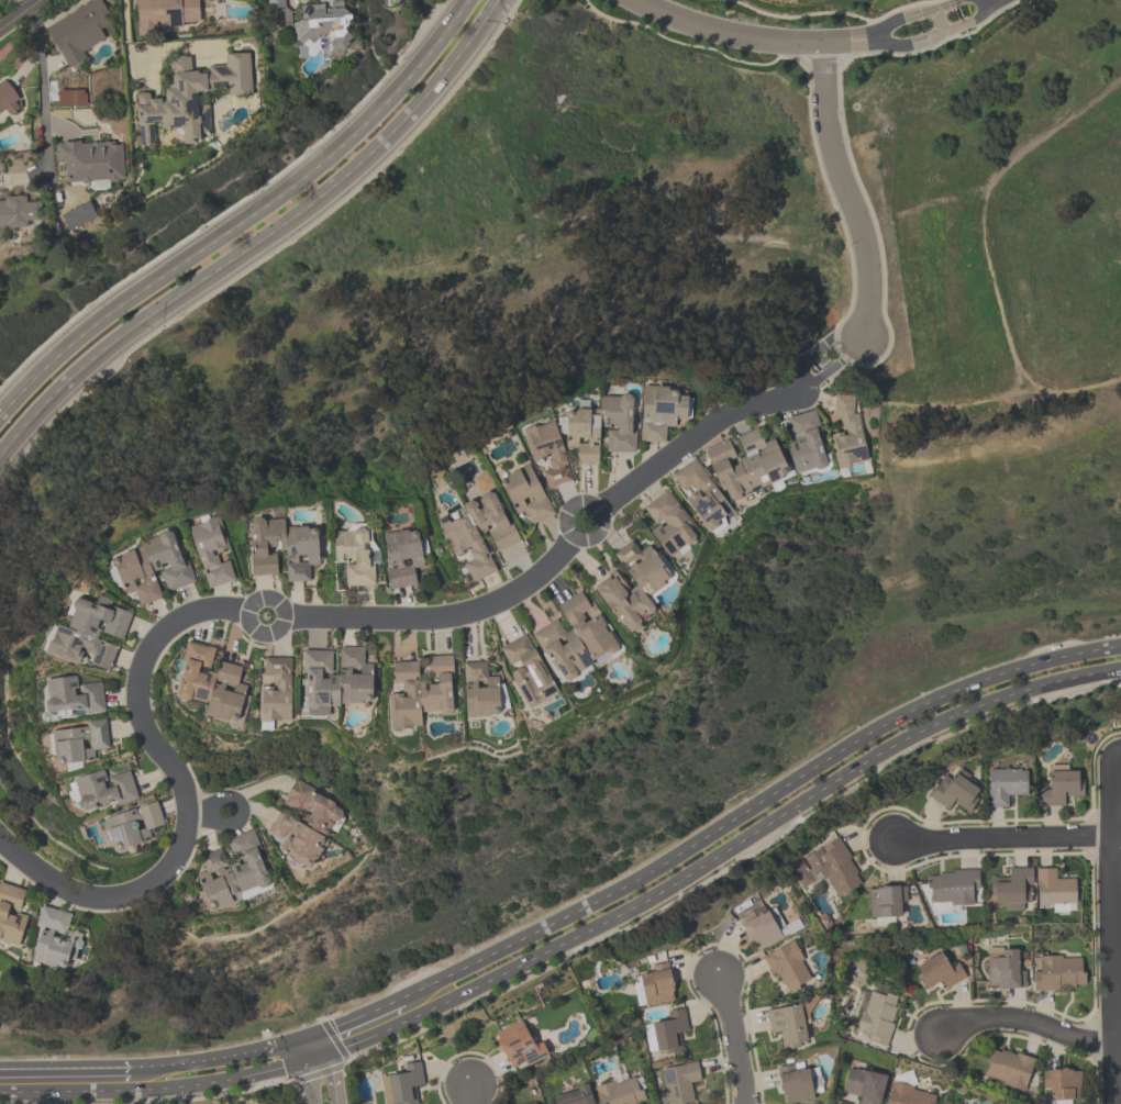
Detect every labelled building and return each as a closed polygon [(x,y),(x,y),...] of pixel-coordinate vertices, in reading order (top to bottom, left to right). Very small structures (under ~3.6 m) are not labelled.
[(68,71),(88,61),(83,51),(106,39),(100,29),(113,22),(102,0),(97,0),(45,27),(68,71)] [(138,31),(200,29),(199,0),(136,0),(138,31)] [(284,9),(284,0),(268,0),(268,9),(284,9)] [(294,22),(296,44),(329,40),(330,50),(352,48),(347,1),(302,6),(303,21),(294,22)] [(208,95),(253,93),(251,53),(227,54),(227,65),(207,66),(207,71),(192,71),(191,56),(169,57),(171,98),(152,99),(152,94),(137,95),(139,151),(158,150),(157,131),(181,129),(181,145),(202,144),(202,135),(209,135),(208,95)] [(0,122),(24,106),(8,81),(0,86),(0,122)] [(58,107),(87,107),(87,91),(58,91),(58,107)] [(123,142),(57,146),(58,166),(65,166),(66,187),(125,184),(123,142)] [(41,228),(39,200),(0,201),(0,230),(41,228)] [(641,443),(667,443),(667,423),(690,423),(690,398),(677,398),(677,387),(643,386),(641,443)] [(870,463),(856,394),(832,399),(839,435),(831,436),(837,469),(870,463)] [(636,453),(637,396),(601,396),(601,409),(564,409),(564,425),(528,424),(528,461),(546,461),(546,486),(570,486),(570,450),(579,450),(579,466),(602,466),(602,453),(636,453)] [(793,442),(787,443),(795,476),(832,468),(818,411),(787,419),(793,442)] [(701,456),(702,458),(672,473),(703,534),(736,516),(731,506),(792,474),(773,439),(766,442),(758,426),(701,456)] [(498,479),(517,517),(526,513),(532,525),(555,514),(531,464),(498,479)] [(520,543),(489,473),(474,479),(481,496),(462,505),(466,514),(440,525),(455,559),(462,556),(474,583),(498,573),(481,535),(489,532),(498,552),(520,543)] [(701,539),(670,491),(639,511),(670,559),(701,539)] [(206,589),(236,582),(230,557),(231,556),(220,514),(189,522),(206,589)] [(310,583),(310,568),(319,568),(318,527),(286,528),(285,519),(251,520),(252,577),(279,576),(278,555),(286,554),(287,583),(310,583)] [(336,565),(345,565),(346,589),(375,588),(372,528),(334,530),(336,565)] [(197,581),(171,529),(108,561),(126,599),(135,594),(142,609),(166,596),(166,597),(197,581)] [(390,590),(417,587),(415,571),(427,570),(422,529),(383,534),(390,590)] [(497,652),(524,703),(527,707),(623,657),(630,634),(638,630),(657,612),(650,599),(672,579),(654,545),(642,551),(634,543),(610,556),(617,569),(606,579),(554,606),(560,618),(503,648),(497,652)] [(79,596),(67,629),(58,625),(48,655),(109,677),(120,645),(122,646),(133,615),(79,596)] [(216,647),(186,643),(178,700),(209,705),(207,720),(240,725),(248,667),(219,663),(218,673),(212,672),(216,647)] [(302,653),(304,709),(374,706),(372,663),(365,663),(364,648),(336,649),(337,652),(302,653)] [(263,679),(268,679),(268,689),(260,689),(260,724),(292,724),(292,660),(263,660),(263,679)] [(389,695),(390,731),(423,729),(422,716),(455,714),(453,660),(392,662),(393,684),(400,684),(400,694),(389,695)] [(464,665),(465,718),(503,718),(503,676),(491,676),(491,664),(464,665)] [(79,687),(79,679),(45,681),(47,718),(104,714),(102,685),(79,687)] [(110,750),(107,724),(50,730),(54,769),(98,764),(96,752),(110,750)] [(131,768),(69,783),(77,815),(139,800),(131,768)] [(989,808),(1010,808),(1010,797),(1028,797),(1028,769),(989,769),(989,808)] [(1083,796),(1083,772),(1049,772),(1049,792),(1039,792),(1039,807),(1064,807),(1065,796),(1083,796)] [(928,796),(951,812),(958,804),(970,812),(984,792),(957,773),(947,787),(939,781),(928,796)] [(282,843),(277,854),(312,871),(345,807),(295,781),(267,836),(282,843)] [(164,826),(159,804),(104,816),(112,852),(155,842),(152,828),(164,826)] [(197,854),(203,876),(196,878),(207,912),(275,891),(258,835),(197,854)] [(842,839),(810,854),(831,901),(864,886),(842,839)] [(1032,869),(1010,869),(1010,879),(991,879),(991,900),(1001,900),(1002,911),(1023,911),(1023,902),(1033,902),(1032,869)] [(1076,911),(1075,880),(1057,880),(1057,869),(1036,869),(1037,911),(1076,911)] [(928,871),(927,907),(977,908),(978,871),(928,871)] [(1,883),(0,885),(0,943),(19,948),(27,921),(19,919),(27,890),(1,883)] [(907,887),(869,887),(869,918),(907,918),(907,887)] [(775,904),(739,919),(753,953),(789,938),(775,904)] [(31,962),(65,971),(80,916),(46,907),(31,962)] [(763,955),(783,996),(815,980),(795,940),(763,955)] [(987,989),(1024,989),(1024,949),(987,949),(987,989)] [(967,979),(958,958),(946,963),(942,954),(913,967),(923,990),(944,981),(947,988),(967,979)] [(1084,957),(1034,957),(1034,990),(1084,990),(1084,957)] [(633,972),(638,1007),(675,1002),(671,967),(633,972)] [(887,1046),(902,997),(869,987),(854,1036),(887,1046)] [(770,1034),(783,1032),(786,1050),(814,1045),(807,1003),(766,1011),(770,1034)] [(682,1052),(679,1033),(688,1032),(685,1009),(665,1012),(666,1023),(646,1025),(649,1048),(656,1047),(657,1056),(682,1052)] [(494,1032),(511,1072),(547,1057),(530,1017),(494,1032)] [(991,1047),(982,1079),(1027,1091),(1035,1059),(991,1047)] [(414,1086),(424,1085),(422,1062),(401,1065),(402,1075),(381,1078),(385,1103),(416,1103),(414,1086)] [(820,1069),(809,1071),(807,1062),(777,1068),(784,1103),(789,1103),(817,1099),(815,1090),(823,1089),(820,1069)] [(693,1103),(691,1086),(702,1085),(698,1063),(660,1068),(666,1103),(687,1103),(693,1103)] [(849,1067),(843,1094),(859,1098),(858,1103),(881,1103),(887,1075),(849,1067)] [(1081,1069),(1044,1069),(1044,1101),(1081,1101),(1081,1069)] [(595,1086),(599,1103),(647,1103),(639,1075),(595,1086)] [(936,1091),(892,1082),(887,1103),(933,1103),(936,1091)] [(590,1085),(550,1096),(553,1103),(595,1103),(590,1085)]
